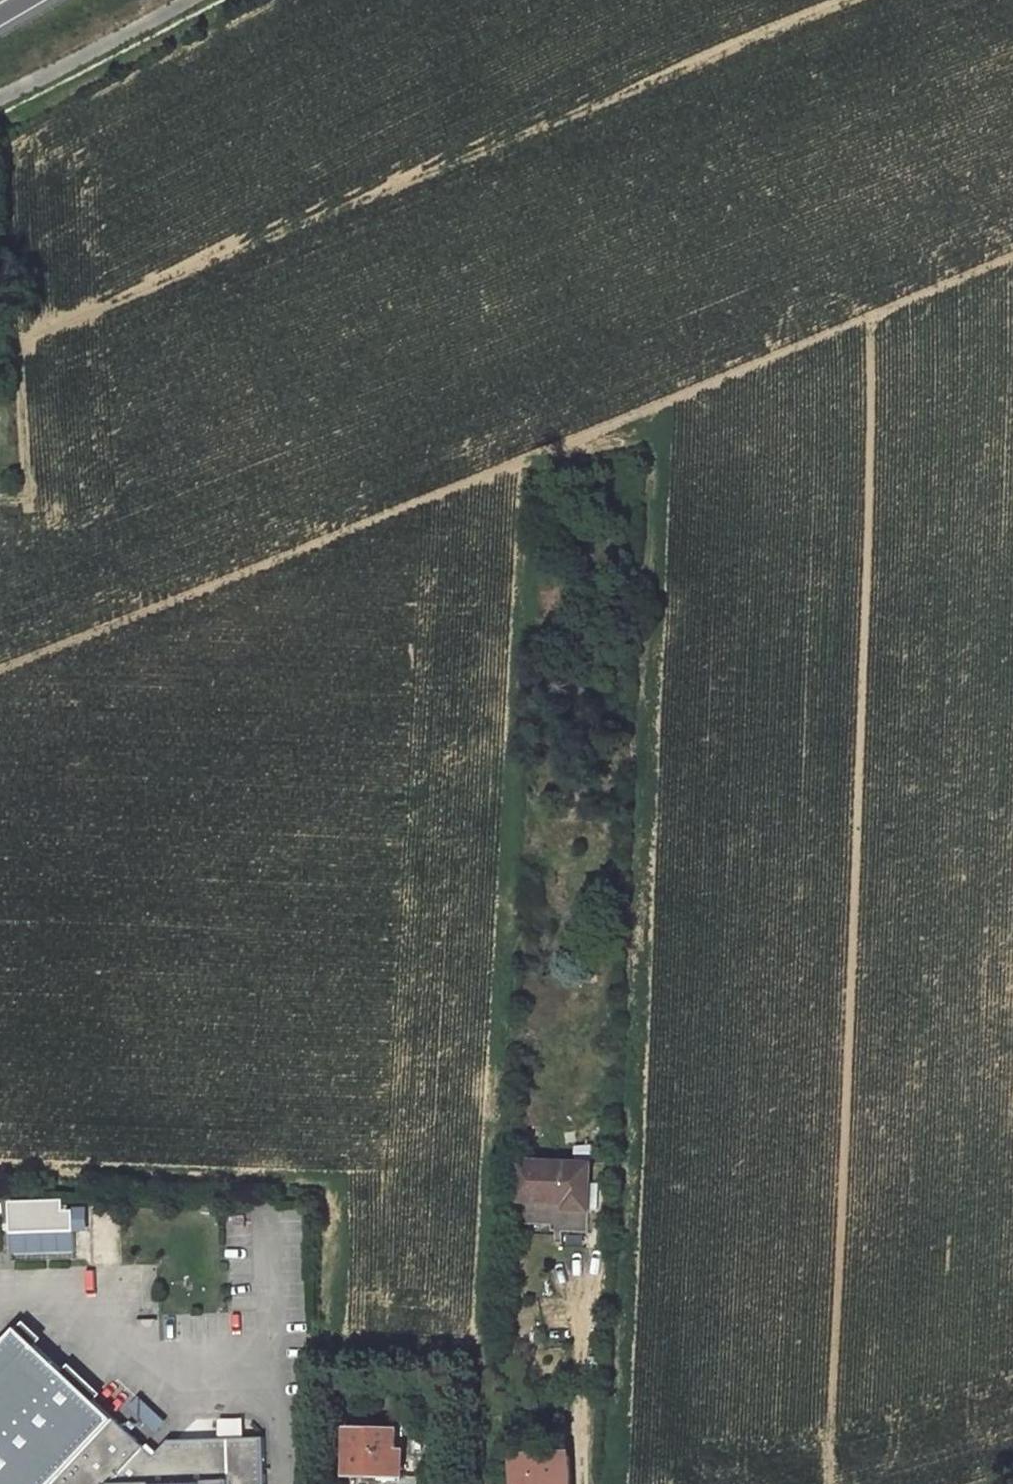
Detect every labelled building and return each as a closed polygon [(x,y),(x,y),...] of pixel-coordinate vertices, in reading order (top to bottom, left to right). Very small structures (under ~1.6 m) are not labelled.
[(517,1201),(562,1201),(562,1208),(592,1208),(593,1161),(518,1160),(517,1201)] [(11,1201),(12,1233),(66,1231),(76,1231),(75,1210),(66,1210),(65,1199),(11,1201)] [(77,1251),(76,1231),(66,1231),(12,1233),(13,1253),(77,1251)] [(265,1437),(171,1440),(153,1458),(144,1449),(146,1447),(19,1328),(0,1348),(0,1483),(267,1483),(265,1437)] [(526,1444),(555,1443),(554,1422),(524,1423),(526,1444)] [(345,1473),(400,1474),(400,1448),(393,1448),(393,1429),(346,1428),(345,1473)] [(515,1483),(569,1483),(567,1450),(513,1453),(515,1483)]
